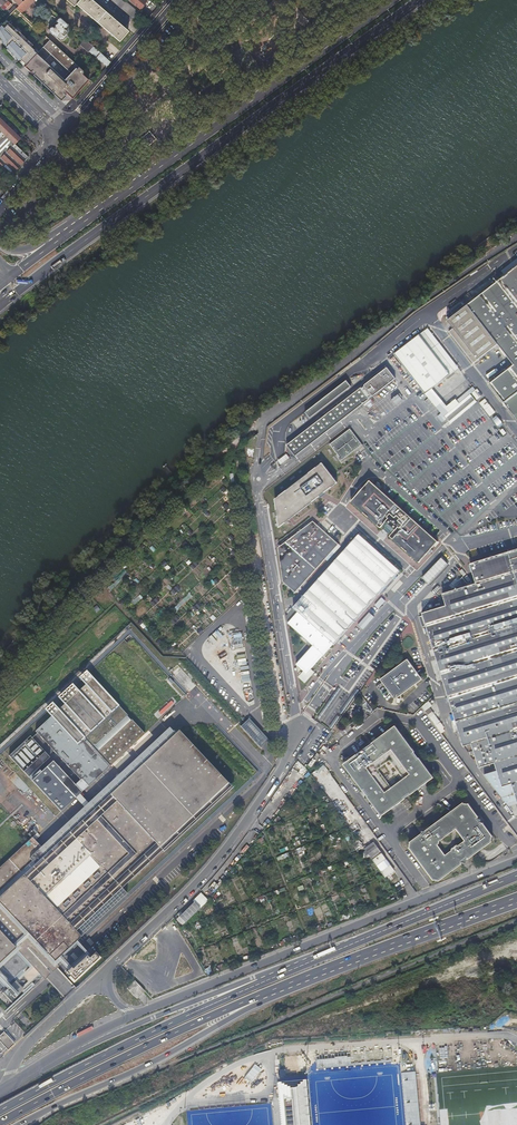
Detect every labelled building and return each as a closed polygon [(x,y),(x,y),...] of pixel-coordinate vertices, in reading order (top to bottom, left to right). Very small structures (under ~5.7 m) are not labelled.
[(10,4),(6,0),(0,0),(0,7),(4,10),(10,4)] [(19,5),(18,6),(16,8),(19,10),(20,12),(27,5),(29,6),(34,0),(24,0),(23,1),(19,5)] [(37,1),(35,4),(53,20),(58,15),(41,0),(38,0),(37,1)] [(106,13),(92,0),(66,0),(73,6),(75,4),(119,42),(128,31),(106,13)] [(132,18),(137,12),(123,0),(111,0),(132,18)] [(144,2),(146,1),(145,0),(130,0),(140,10),(144,5),(143,4),(144,2)] [(10,4),(4,10),(9,15),(13,11),(16,8),(14,7),(14,6),(9,11),(8,10),(12,5),(11,3),(10,4)] [(8,50),(24,66),(30,72),(60,100),(64,97),(65,97),(68,94),(68,95),(85,76),(85,75),(84,75),(84,74),(84,73),(83,72),(83,71),(83,70),(57,46),(20,12),(19,10),(16,8),(13,11),(9,15),(0,24),(0,39),(8,50)] [(51,26),(50,28),(48,29),(48,31),(56,38),(60,33),(63,36),(64,36),(67,33),(67,31),(64,29),(68,24),(60,17),(59,17),(56,21),(56,22),(57,23),(53,27),(51,26)] [(110,62),(102,54),(93,46),(89,51),(106,67),(110,62)] [(100,68),(99,66),(97,64),(96,63),(94,62),(93,62),(90,62),(88,63),(86,64),(85,65),(84,67),(83,70),(83,71),(83,72),(84,73),(84,74),(84,75),(85,75),(85,76),(89,79),(93,83),(99,75),(100,72),(100,70),(100,68)] [(64,97),(60,100),(70,100),(89,79),(85,76),(68,95),(68,94),(65,97),(64,97)] [(28,157),(32,153),(27,148),(23,152),(15,144),(20,138),(0,119),(0,130),(9,139),(0,148),(0,171),(9,180),(28,157)] [(516,265),(516,258),(501,270),(505,275),(516,265)] [(505,275),(470,302),(465,296),(450,308),(454,314),(447,319),(453,327),(449,330),(473,362),(498,343),(514,364),(489,383),(502,399),(509,408),(516,419),(516,265),(505,275)] [(427,327),(419,333),(422,338),(450,373),(458,367),(431,331),(427,327)] [(397,356),(425,392),(432,387),(450,373),(422,338),(419,333),(394,352),(397,356)] [(285,445),(294,456),(395,380),(386,369),(285,445)] [(345,380),(304,411),(309,417),(350,386),(345,380)] [(432,387),(425,392),(444,415),(459,402),(456,399),(455,398),(446,405),(432,387)] [(467,390),(456,399),(459,402),(470,393),(467,390)] [(459,402),(444,415),(447,419),(473,397),(470,393),(459,402)] [(369,407),(374,402),(371,398),(365,404),(369,407)] [(496,416),(492,419),(497,427),(502,423),(496,416)] [(340,456),(341,458),(342,458),(362,443),(349,427),(329,442),(340,456)] [(318,449),(334,469),(343,462),(328,443),(318,449)] [(278,460),(281,464),(289,460),(286,455),(278,460)] [(320,463),(271,498),(275,526),(278,526),(337,484),(321,462),(320,463)] [(368,480),(349,502),(418,563),(437,542),(368,480)] [(282,580),(294,591),(338,542),(312,519),(277,546),(282,580)] [(293,606),(297,610),(333,642),(398,570),(358,534),(293,606)] [(469,562),(475,582),(466,585),(461,586),(441,592),(445,604),(421,611),(422,614),(430,640),(452,713),(455,723),(462,745),(470,742),(478,766),(493,761),(496,769),(501,785),(510,783),(515,798),(516,805),(516,548),(469,562)] [(441,557),(420,577),(427,584),(448,563),(441,557)] [(170,591),(174,595),(180,588),(176,585),(170,591)] [(380,597),(374,605),(378,609),(385,601),(380,597)] [(194,611),(201,607),(198,603),(191,607),(194,611)] [(286,620),(287,621),(297,610),(293,606),(285,615),(286,620)] [(287,621),(307,639),(312,643),(310,646),(295,662),(306,672),(333,642),(297,610),(287,621)] [(419,615),(427,641),(430,640),(422,614),(419,615)] [(118,906),(261,772),(126,627),(0,744),(0,981),(40,980),(43,976),(54,966),(118,906)] [(233,648),(242,647),(241,633),(232,634),(233,648)] [(405,655),(415,669),(422,663),(412,650),(405,655)] [(379,678),(392,696),(396,696),(421,678),(406,658),(379,678)] [(422,707),(425,711),(441,733),(445,731),(443,728),(444,728),(430,708),(432,706),(428,701),(422,707)] [(335,714),(328,724),(331,726),(338,716),(335,714)] [(239,727),(259,749),(269,741),(248,718),(239,727)] [(357,720),(350,725),(352,729),(360,723),(357,720)] [(380,814),(403,797),(402,796),(408,792),(409,793),(432,777),(418,758),(417,759),(412,754),(414,753),(394,727),(372,743),(373,744),(367,748),(366,747),(343,763),(362,790),(364,789),(368,795),(366,796),(380,814)] [(317,770),(322,777),(328,772),(322,765),(317,770)] [(501,785),(496,769),(483,773),(504,801),(515,798),(510,783),(501,785)] [(439,881),(462,865),(461,863),(468,858),(469,859),(485,848),(492,843),(493,837),(483,824),(481,825),(476,819),(478,818),(468,804),(462,803),(408,843),(408,848),(433,881),(439,881)] [(355,836),(362,831),(354,819),(347,824),(355,836)] [(370,838),(361,844),(376,865),(385,858),(370,838)] [(381,871),(385,877),(394,870),(390,864),(381,871)] [(200,893),(175,919),(182,925),(207,900),(200,893)] [(159,958),(168,967),(182,954),(173,944),(159,958)] [(70,967),(65,972),(73,981),(97,958),(93,954),(88,958),(86,956),(71,969),(70,967)] [(54,966),(43,976),(49,982),(56,990),(67,979),(59,972),(54,966)] [(56,990),(64,999),(75,989),(67,979),(56,990)] [(17,1044),(6,1032),(0,1037),(0,1041),(9,1051),(17,1044)] [(249,1078),(253,1074),(246,1068),(242,1072),(249,1078)] [(252,1087),(245,1088),(246,1095),(253,1093),(252,1087)]
